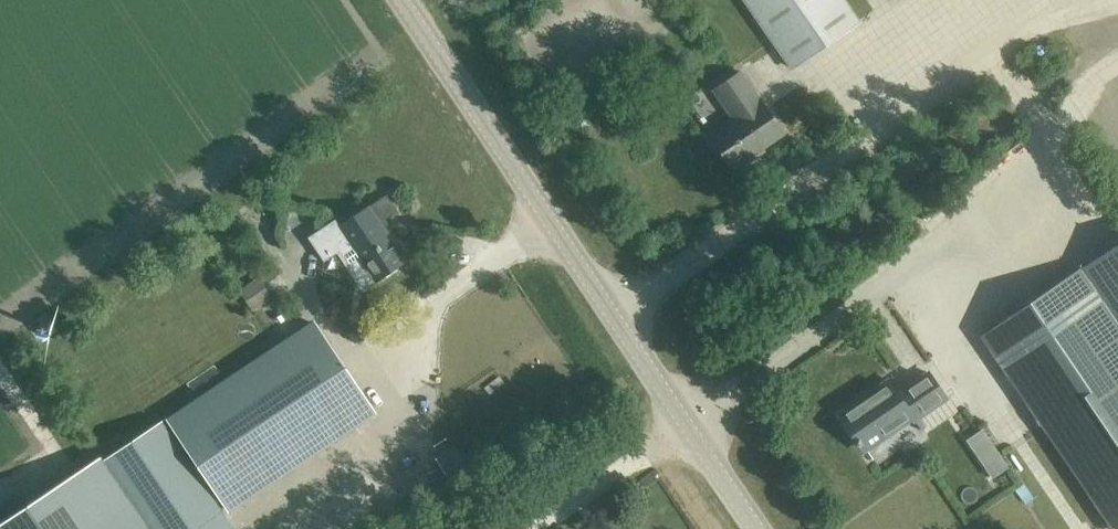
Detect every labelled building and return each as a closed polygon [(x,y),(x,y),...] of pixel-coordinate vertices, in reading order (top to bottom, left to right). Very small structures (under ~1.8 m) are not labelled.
[(843,0),(744,0),(791,68),(858,22),(843,0)] [(735,172),(754,158),(752,155),(783,134),(759,98),(757,100),(752,93),(754,92),(740,72),(713,90),(732,118),(709,134),(735,172)] [(387,195),(337,227),(333,223),(308,239),(322,261),(344,247),(354,263),(353,275),(364,289),(376,281),(406,261),(380,223),(398,211),(387,195)] [(1004,371),(1112,528),(1116,528),(1117,528),(1117,242),(980,336),(1004,371)] [(257,280),(239,292),(253,313),(272,300),(257,280)] [(313,323),(169,419),(229,508),(373,413),(313,323)] [(847,427),(856,440),(860,445),(861,444),(866,450),(913,418),(915,420),(946,398),(928,372),(898,393),(888,380),(866,395),(867,398),(842,415),(849,426),(847,427)] [(162,422),(103,461),(101,458),(0,525),(0,528),(234,528),(162,422)] [(986,430),(969,441),(994,479),(1011,468),(986,430)] [(461,528),(483,528),(476,519),(461,528)]
